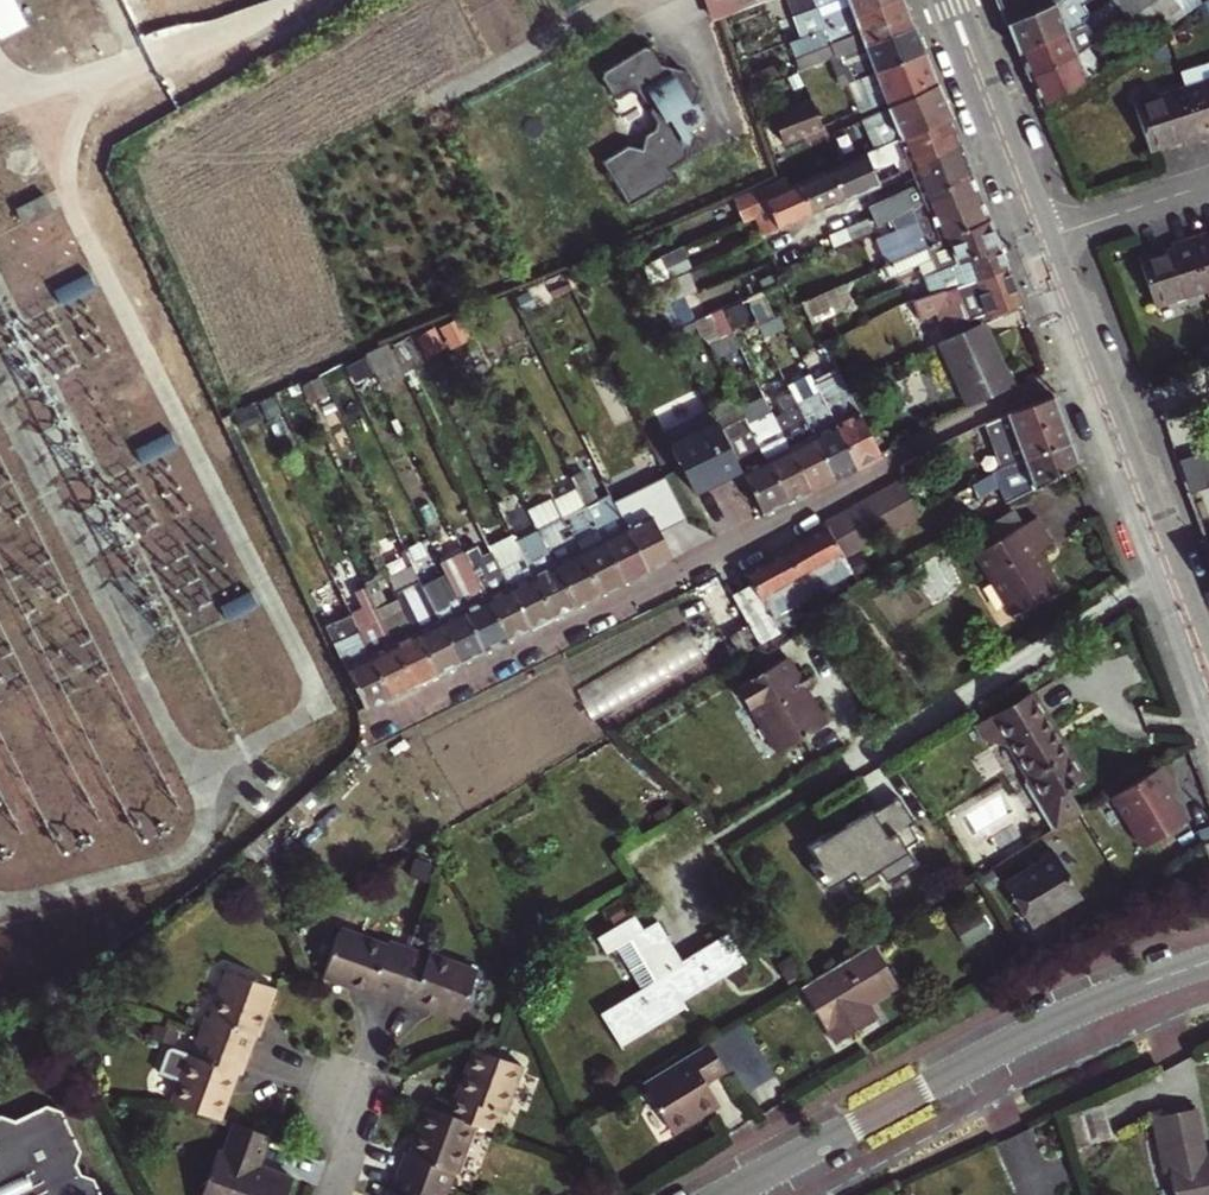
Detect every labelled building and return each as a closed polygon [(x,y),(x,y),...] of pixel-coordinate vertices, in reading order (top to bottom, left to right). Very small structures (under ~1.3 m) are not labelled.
[(0,42),(27,29),(13,0),(0,0),(0,42)] [(104,5),(122,41),(137,34),(120,0),(114,0),(104,5)] [(715,20),(721,18),(714,0),(709,0),(715,20)] [(721,18),(768,0),(714,0),(721,18)] [(789,17),(831,0),(782,0),(789,17)] [(797,38),(788,42),(800,71),(828,59),(914,23),(905,0),(897,0),(797,38)] [(797,38),(897,0),(831,0),(789,17),(797,38)] [(1009,20),(1054,2),(1057,0),(1000,0),(1009,20)] [(1021,49),(1067,25),(1089,13),(1081,3),(1085,0),(1057,0),(1054,2),(1009,20),(1021,49)] [(1138,21),(1146,39),(1199,0),(1129,0),(1138,21)] [(914,23),(828,59),(834,75),(844,71),(848,80),(860,76),(926,51),(914,23)] [(1067,25),(1021,49),(1033,77),(1077,51),(1067,25)] [(635,141),(607,157),(634,202),(680,175),(675,166),(690,156),(696,133),(694,129),(706,121),(708,110),(701,98),(703,88),(689,65),(668,61),(660,46),(650,43),(611,67),(610,75),(618,90),(627,92),(637,86),(644,88),(650,98),(658,100),(655,108),(661,117),(658,127),(649,133),(646,144),(635,141)] [(1091,43),(1077,51),(1033,77),(1044,104),(1102,70),(1091,43)] [(926,51),(860,76),(873,104),(887,99),(889,104),(938,83),(926,51)] [(1203,127),(1208,125),(1208,67),(1185,76),(1203,127)] [(844,71),(834,75),(838,85),(848,80),(844,71)] [(860,76),(848,80),(861,109),(873,104),(860,76)] [(1203,127),(1185,76),(1135,93),(1151,138),(1184,127),(1186,133),(1203,127)] [(938,83),(889,104),(863,114),(877,148),(951,116),(938,83)] [(823,125),(812,99),(774,115),(785,140),(823,125)] [(915,166),(962,146),(951,116),(877,148),(869,152),(881,180),(915,166)] [(908,204),(922,196),(970,168),(965,154),(962,146),(915,166),(918,173),(920,179),(876,202),(879,210),(882,217),(908,204)] [(846,195),(881,180),(869,152),(835,166),(846,195)] [(835,166),(802,181),(813,209),(846,195),(835,166)] [(970,168),(922,196),(908,204),(915,220),(879,235),(891,261),(988,218),(970,168)] [(763,230),(813,209),(802,181),(788,187),(784,177),(745,193),(755,214),(763,230)] [(15,206),(24,224),(53,210),(45,193),(15,206)] [(745,193),(731,199),(741,221),(755,214),(745,193)] [(882,217),(879,210),(856,220),(860,231),(874,224),(872,222),(882,217)] [(872,222),(874,224),(877,230),(886,225),(882,217),(872,222)] [(988,218),(891,261),(887,263),(894,279),(936,260),(941,272),(999,248),(988,218)] [(856,220),(823,234),(828,245),(860,231),(856,220)] [(1189,240),(1208,293),(1208,292),(1208,239),(1207,234),(1189,240)] [(1158,309),(1208,293),(1189,240),(1173,246),(1175,252),(1143,263),(1158,309)] [(948,289),(954,287),(1007,268),(999,248),(941,272),(948,289)] [(659,256),(643,262),(653,284),(677,273),(667,252),(659,256)] [(653,284),(661,299),(695,287),(687,268),(677,273),(653,284)] [(954,287),(967,317),(1018,299),(1007,268),(954,287)] [(54,289),(61,305),(96,290),(89,273),(54,289)] [(816,322),(818,322),(854,307),(856,306),(844,281),(805,299),(816,322)] [(680,293),(661,299),(672,322),(690,313),(680,293)] [(718,301),(690,313),(701,338),(709,341),(733,330),(718,301)] [(762,331),(785,321),(779,310),(757,319),(762,331)] [(980,321),(970,326),(937,341),(968,408),(1011,388),(980,321)] [(733,330),(709,341),(714,352),(738,341),(733,330)] [(380,384),(402,373),(387,343),(365,354),(380,384)] [(811,404),(822,399),(817,388),(811,377),(790,387),(801,409),(832,474),(853,463),(828,411),(817,416),(811,404)] [(878,451),(847,386),(822,399),(828,411),(853,463),(878,451)] [(984,423),(993,446),(1061,418),(1053,395),(984,423)] [(817,416),(828,411),(822,399),(811,404),(817,416)] [(786,497),(809,486),(777,420),(769,405),(746,416),(786,497)] [(777,420),(809,486),(832,474),(801,409),(777,420)] [(786,497),(746,416),(743,411),(722,422),(742,465),(763,508),(786,497)] [(742,465),(722,422),(719,417),(672,440),(696,489),(742,465)] [(993,446),(1001,468),(1070,442),(1061,418),(993,446)] [(135,449),(141,463),(178,447),(171,433),(135,449)] [(1070,442),(1001,468),(1010,491),(1004,495),(1007,501),(1078,462),(1070,442)] [(617,481),(609,485),(650,566),(674,554),(618,444),(595,457),(601,470),(605,469),(615,476),(617,481)] [(575,477),(580,486),(626,578),(650,566),(609,485),(598,491),(587,471),(575,477)] [(993,473),(970,485),(976,496),(999,483),(993,473)] [(886,490),(890,498),(906,490),(902,481),(886,490)] [(1187,491),(1199,525),(1208,521),(1208,485),(1208,483),(1187,491)] [(626,578),(580,486),(556,498),(562,509),(603,590),(626,578)] [(871,497),(876,506),(890,498),(886,490),(871,497)] [(917,513),(906,490),(890,498),(902,521),(917,513)] [(528,508),(536,523),(577,603),(603,590),(562,509),(556,498),(554,495),(528,508)] [(855,505),(860,514),(876,506),(871,497),(855,505)] [(888,529),(902,521),(890,498),(876,506),(888,529)] [(839,513),(844,522),(860,514),(855,505),(839,513)] [(989,519),(999,535),(1023,521),(1013,505),(989,519)] [(872,537),(888,529),(876,506),(860,514),(872,537)] [(826,526),(828,530),(844,522),(839,513),(823,522),(826,526)] [(857,545),(872,537),(860,514),(844,522),(857,545)] [(1033,515),(1023,521),(999,535),(973,550),(1009,611),(1055,584),(1035,549),(1049,541),(1033,515)] [(844,522),(828,530),(842,554),(857,545),(844,522)] [(577,603),(536,523),(513,535),(554,615),(577,603)] [(772,616),(852,571),(842,554),(828,530),(826,526),(747,567),(753,581),(739,588),(748,606),(758,624),(767,642),(781,634),(772,616)] [(532,627),(554,615),(513,535),(512,533),(490,544),(491,546),(532,627)] [(532,627),(491,546),(481,551),(500,588),(488,594),(511,637),(532,627)] [(469,557),(477,573),(485,569),(477,553),(469,557)] [(511,637),(488,594),(477,573),(469,557),(445,569),(486,651),(511,637)] [(401,592),(409,608),(440,674),(463,662),(423,581),(414,564),(393,574),(401,592)] [(423,581),(463,662),(486,651),(445,569),(423,581)] [(748,606),(739,588),(735,590),(744,608),(748,606)] [(220,606),(228,621),(257,606),(250,591),(220,606)] [(440,674),(409,608),(401,592),(378,603),(417,686),(440,674)] [(370,710),(395,697),(355,614),(348,599),(324,612),(370,710)] [(355,614),(395,697),(417,686),(378,603),(355,614)] [(748,606),(744,608),(754,626),(763,644),(767,642),(758,624),(748,606)] [(595,715),(708,653),(691,623),(578,685),(595,715)] [(830,723),(810,690),(816,686),(806,668),(799,672),(790,656),(739,686),(750,705),(758,700),(786,749),(830,723)] [(1007,737),(1013,747),(1033,779),(1024,783),(1032,797),(1039,797),(1058,829),(1084,814),(1068,787),(1083,779),(1030,693),(973,728),(980,740),(996,743),(1007,737)] [(758,700),(750,705),(779,753),(786,749),(758,700)] [(1007,737),(996,743),(1013,747),(1007,737)] [(1170,786),(1159,768),(1110,798),(1141,849),(1184,823),(1163,789),(1170,786)] [(869,808),(808,845),(818,861),(812,865),(825,888),(852,872),(858,882),(877,870),(884,882),(914,865),(903,848),(915,840),(906,825),(886,837),(869,808)] [(1008,884),(1034,927),(1084,896),(1058,853),(1008,884)] [(684,999),(747,960),(729,931),(682,961),(655,916),(635,928),(624,912),(595,930),(606,948),(617,942),(644,986),(602,1012),(623,1045),(687,1005),(684,999)] [(392,990),(409,943),(389,935),(387,940),(341,924),(325,971),(373,988),(375,984),(392,990)] [(872,942),(801,985),(834,1040),(874,1015),(865,1000),(896,981),(872,942)] [(409,943),(392,990),(414,998),(415,994),(459,1010),(476,963),(430,947),(430,950),(409,943)] [(194,1032),(243,1049),(250,1030),(254,1031),(271,983),(222,966),(205,1014),(202,1012),(194,1032)] [(743,1020),(710,1041),(728,1069),(731,1075),(737,1071),(764,1055),(743,1020)] [(243,1049),(194,1032),(187,1053),(170,1047),(164,1048),(160,1052),(155,1065),(176,1073),(168,1095),(215,1113),(231,1069),(235,1071),(243,1049)] [(708,1080),(728,1069),(710,1041),(645,1080),(676,1132),(722,1104),(708,1080)] [(520,1060),(471,1043),(454,1088),(451,1087),(443,1109),(474,1120),(492,1126),(499,1107),(502,1109),(520,1060)] [(776,1074),(764,1055),(737,1071),(750,1091),(776,1074)] [(1203,1152),(1193,1102),(1175,1106),(1174,1100),(1147,1105),(1159,1165),(1167,1164),(1173,1194),(1208,1194),(1208,1151),(1203,1152)] [(447,1186),(474,1120),(443,1109),(424,1102),(408,1147),(406,1146),(397,1168),(447,1186)] [(91,1177),(81,1175),(74,1160),(77,1148),(58,1109),(43,1104),(12,1119),(0,1114),(0,1194),(99,1194),(91,1177)] [(266,1163),(264,1169),(253,1165),(255,1159),(265,1131),(228,1118),(219,1145),(215,1144),(197,1194),(279,1194),(288,1171),(266,1163)] [(264,1169),(266,1163),(255,1159),(253,1165),(264,1169)] [(447,1186),(397,1168),(390,1188),(387,1187),(384,1194),(443,1194),(447,1186)]
